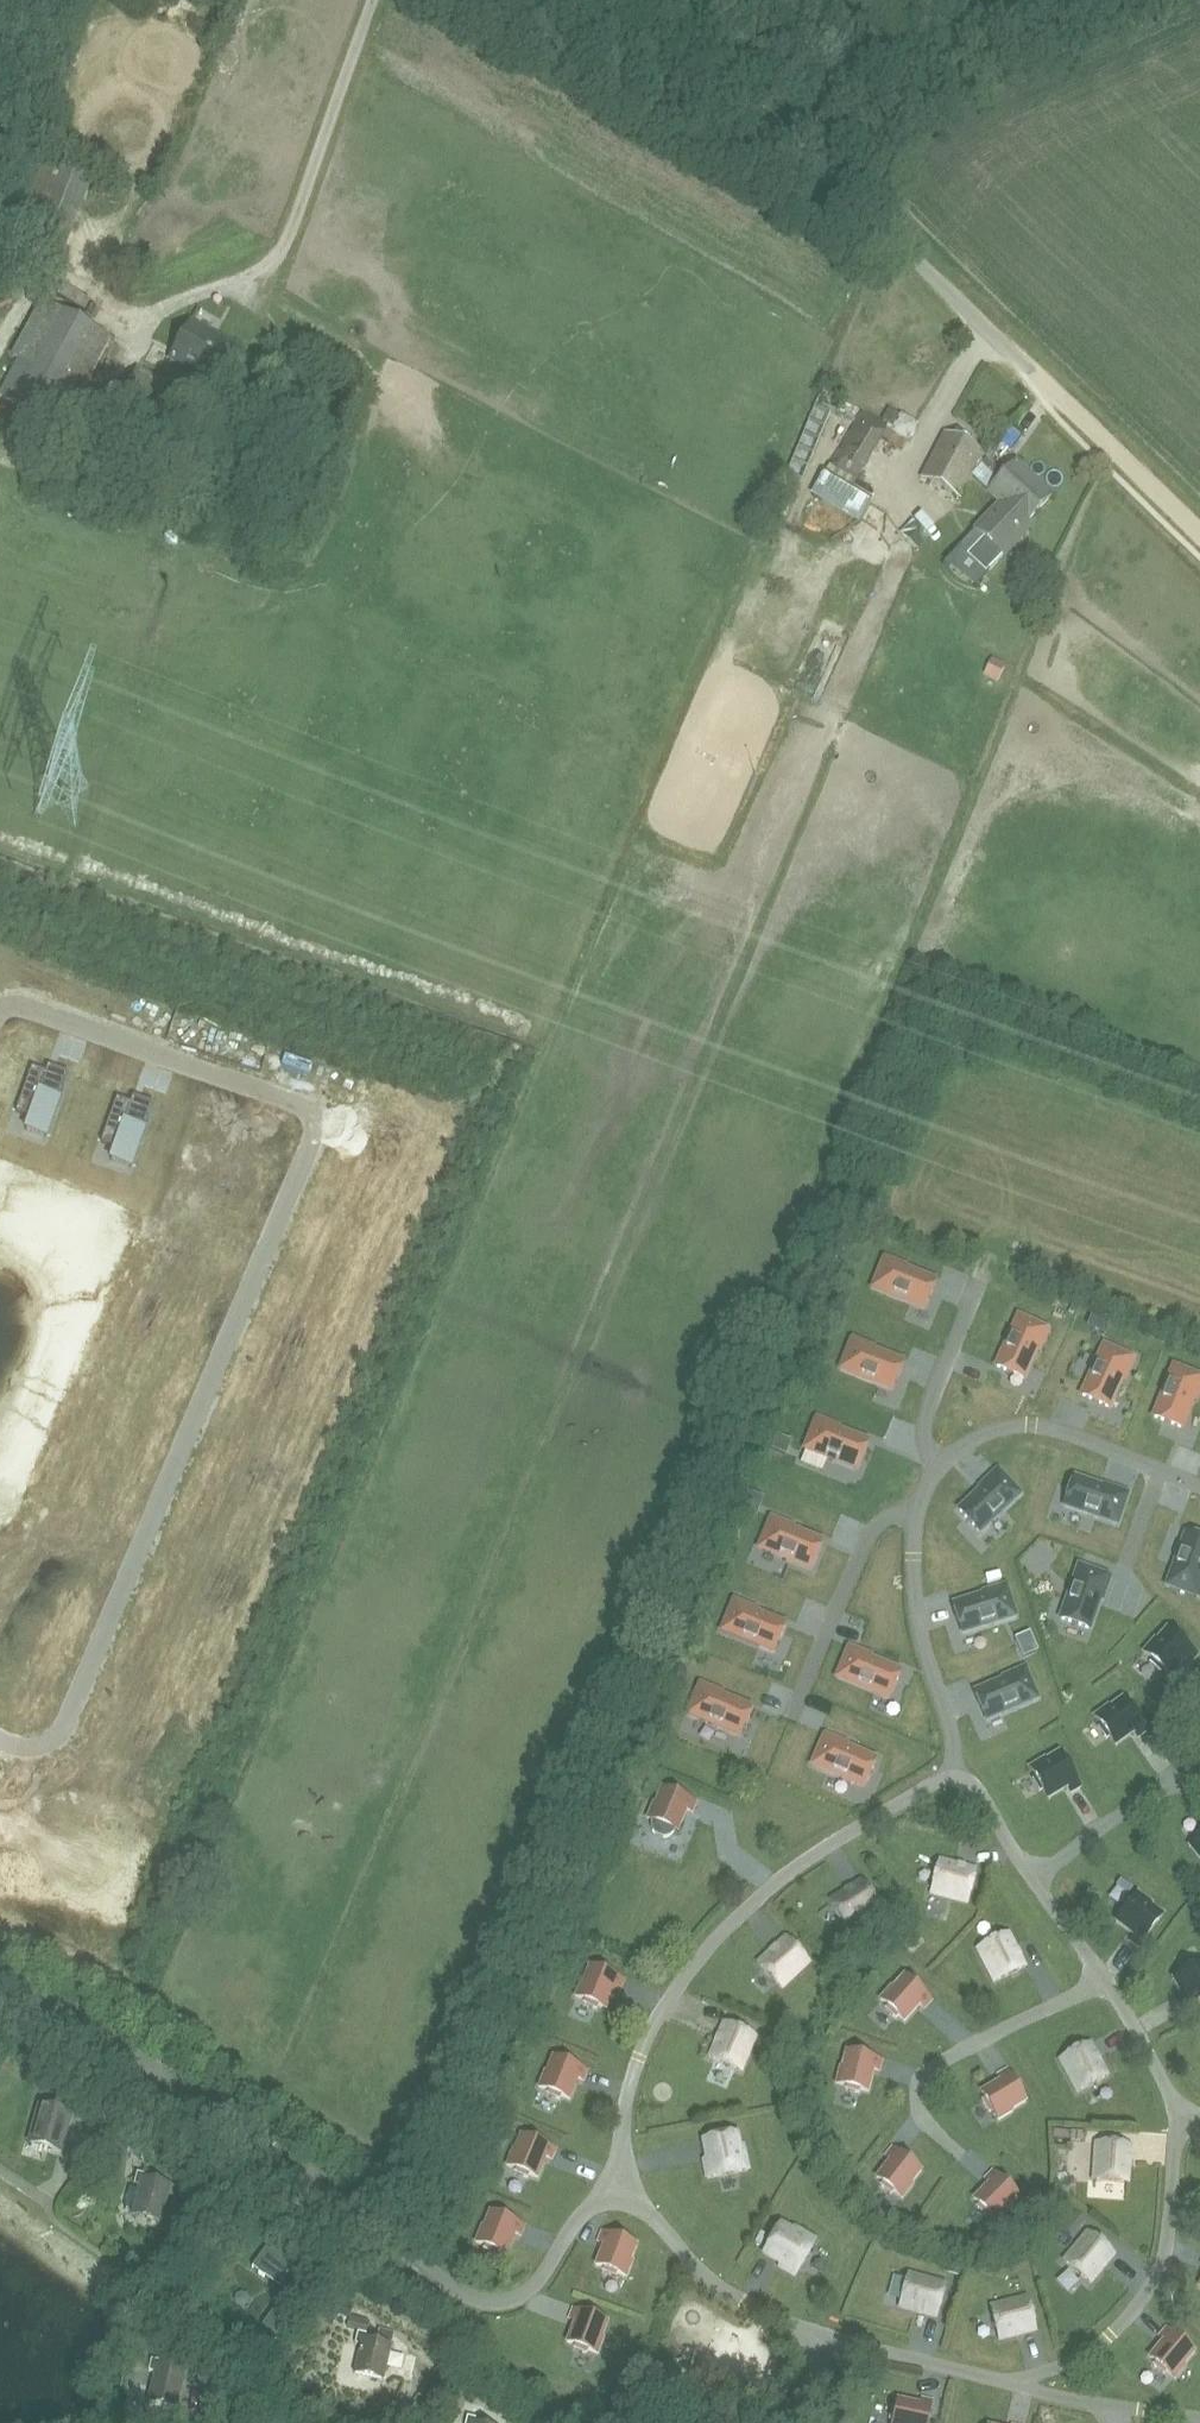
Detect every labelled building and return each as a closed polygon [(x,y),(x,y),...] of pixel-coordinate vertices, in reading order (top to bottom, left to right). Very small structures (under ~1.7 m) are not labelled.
[(0,395),(0,396),(45,421),(61,430),(110,340),(48,306),(41,302),(11,356),(19,361),(0,395)] [(216,385),(236,348),(190,324),(170,360),(216,385)] [(148,439),(150,436),(176,388),(137,368),(110,419),(148,439)] [(855,463),(881,427),(854,407),(827,442),(855,463)] [(891,432),(900,415),(889,410),(882,421),(890,426),(888,429),(891,432)] [(106,461),(119,439),(100,428),(76,413),(64,437),(88,451),(106,461)] [(987,449),(995,454),(1003,441),(995,436),(987,449)] [(827,456),(811,471),(852,514),(868,498),(827,456)] [(989,572),(1003,556),(1029,529),(1025,525),(1052,496),(1016,463),(988,492),(1001,504),(975,530),(984,538),(969,554),(989,572)] [(1039,606),(1019,596),(1015,607),(1035,617),(1039,606)] [(997,681),(1006,665),(992,658),(984,675),(997,681)] [(976,747),(958,752),(962,765),(980,760),(976,747)] [(32,1068),(17,1111),(28,1115),(23,1129),(46,1137),(68,1074),(48,1067),(46,1073),(32,1068)] [(117,1100),(102,1142),(113,1146),(108,1160),(131,1168),(152,1105),(134,1098),(132,1105),(117,1100)] [(874,1287),(924,1307),(934,1281),(906,1270),(907,1266),(886,1257),(874,1287)] [(1049,1330),(1019,1317),(997,1366),(1022,1378),(1035,1350),(1039,1352),(1049,1330)] [(1109,1327),(1091,1320),(1087,1333),(1101,1339),(1109,1327)] [(842,1368),(892,1388),(902,1362),(874,1351),(875,1347),(854,1338),(842,1368)] [(1135,1359),(1105,1346),(1083,1395),(1108,1407),(1121,1379),(1125,1381),(1135,1359)] [(1181,1428),(1192,1399),(1196,1401),(1199,1392),(1199,1377),(1175,1367),(1155,1418),(1181,1428)] [(818,1418),(806,1448),(857,1468),(867,1442),(838,1431),(840,1427),(818,1418)] [(787,1447),(770,1439),(764,1456),(778,1465),(787,1447)] [(979,1532),(1018,1495),(996,1471),(979,1487),(982,1490),(960,1511),(979,1532)] [(1127,1492),(1105,1485),(1104,1489),(1074,1479),(1065,1506),(1117,1523),(1127,1492)] [(767,1510),(747,1501),(740,1518),(759,1528),(767,1510)] [(772,1518),(760,1548),(811,1568),(821,1542),(792,1530),(794,1526),(772,1518)] [(1168,1586),(1199,1597),(1199,1594),(1199,1540),(1187,1535),(1168,1586)] [(1088,1629),(1098,1600),(1103,1601),(1110,1579),(1080,1568),(1062,1620),(1088,1629)] [(1014,1616),(1004,1585),(982,1592),(983,1596),(954,1606),(963,1632),(1014,1616)] [(735,1600),(723,1630),(774,1650),(784,1624),(755,1613),(757,1608),(735,1600)] [(1156,1641),(1155,1640),(1145,1652),(1144,1651),(1143,1652),(1153,1661),(1151,1664),(1160,1672),(1162,1669),(1171,1677),(1186,1659),(1190,1663),(1197,1656),(1167,1629),(1156,1641)] [(851,1647),(839,1677),(889,1697),(899,1671),(871,1659),(872,1655),(851,1647)] [(987,1719),(1036,1698),(1023,1668),(1002,1677),(1004,1681),(975,1693),(987,1719)] [(701,1684),(689,1714),(740,1734),(750,1708),(722,1697),(723,1692),(701,1684)] [(1094,1716),(1102,1727),(1100,1729),(1107,1739),(1109,1737),(1116,1746),(1134,1732),(1138,1737),(1146,1731),(1122,1699),(1109,1708),(1108,1707),(1096,1716),(1095,1716),(1094,1716)] [(826,1734),(814,1764),(864,1784),(874,1758),(846,1747),(847,1743),(826,1734)] [(1030,1768),(1037,1779),(1034,1781),(1040,1791),(1043,1789),(1049,1799),(1068,1787),(1071,1793),(1080,1787),(1059,1752),(1045,1761),(1044,1760),(1031,1767),(1030,1768)] [(673,1834),(675,1830),(678,1831),(687,1810),(693,1812),(696,1803),(662,1789),(656,1804),(654,1803),(648,1819),(652,1821),(651,1826),(652,1831),(655,1835),(664,1838),(669,1837),(673,1834)] [(1199,1838),(1189,1846),(1190,1847),(1191,1847),(1199,1859),(1199,1834),(1198,1836),(1199,1838)] [(968,1903),(976,1870),(940,1860),(931,1894),(968,1903)] [(849,1930),(881,1909),(862,1880),(830,1901),(849,1930)] [(1151,1904),(1138,1894),(1129,1904),(1127,1902),(1119,1911),(1122,1913),(1115,1922),(1134,1937),(1131,1941),(1139,1947),(1163,1916),(1150,1906),(1151,1904)] [(995,1983),(1026,1967),(1009,1933),(977,1949),(995,1983)] [(782,1989),(809,1963),(786,1937),(758,1963),(782,1989)] [(1193,1967),(1191,1964),(1180,1971),(1182,1973),(1172,1979),(1184,2000),(1179,2002),(1184,2011),(1199,2002),(1199,1963),(1193,1967)] [(620,1990),(624,1981),(590,1967),(584,1982),(582,1981),(576,1997),(586,2001),(585,2004),(596,2009),(598,2006),(606,2009),(615,1988),(620,1990)] [(932,2001),(904,1976),(893,1988),(892,1987),(880,2000),(889,2007),(887,2010),(896,2018),(898,2015),(905,2022),(920,2005),(925,2009),(932,2001)] [(741,2072),(756,2036),(724,2023),(709,2058),(741,2072)] [(1078,2093),(1108,2077),(1090,2043),(1060,2060),(1078,2093)] [(880,2071),(883,2061),(846,2052),(842,2068),(840,2067),(836,2084),(848,2087),(847,2090),(859,2093),(859,2090),(868,2092),(874,2070),(880,2071)] [(584,2081),(588,2071),(553,2057),(547,2073),(545,2072),(539,2088),(549,2092),(548,2095),(559,2099),(561,2096),(570,2100),(578,2079),(584,2081)] [(1013,2112),(1012,2110),(1026,2102),(1007,2070),(998,2075),(1001,2080),(981,2092),(986,2100),(983,2102),(990,2112),(992,2111),(998,2121),(1013,2112)] [(60,2151),(70,2114),(40,2106),(30,2142),(60,2151)] [(1053,2140),(1083,2142),(1084,2132),(1053,2130),(1053,2140)] [(740,2146),(737,2133),(703,2140),(707,2160),(704,2161),(707,2179),(749,2171),(743,2146),(740,2146)] [(552,2160),(556,2150),(521,2136),(515,2151),(513,2150),(507,2166),(517,2170),(516,2173),(527,2178),(528,2175),(538,2178),(546,2157),(552,2160)] [(1128,2183),(1131,2145),(1096,2143),(1093,2181),(1128,2183)] [(903,2198),(913,2185),(911,2184),(922,2171),(892,2148),(886,2156),(890,2160),(876,2178),(884,2184),(882,2186),(891,2194),(893,2191),(903,2198)] [(997,2222),(1009,2210),(1008,2209),(1019,2197),(993,2171),(985,2179),(990,2183),(974,2199),(980,2206),(978,2208),(987,2217),(989,2214),(997,2222)] [(162,2222),(171,2186),(144,2180),(146,2175),(137,2173),(134,2185),(140,2187),(133,2215),(162,2222)] [(521,2236),(525,2226),(490,2212),(484,2227),(482,2227),(476,2242),(486,2246),(485,2250),(496,2254),(497,2251),(506,2255),(515,2234),(521,2236)] [(793,2230),(781,2224),(764,2254),(781,2264),(779,2267),(796,2277),(817,2240),(794,2227),(793,2230)] [(627,2277),(633,2261),(631,2260),(637,2245),(602,2232),(598,2242),(604,2244),(596,2265),(605,2269),(604,2272),(616,2276),(617,2273),(627,2277)] [(1090,2284),(1115,2254),(1088,2232),(1064,2261),(1090,2284)] [(277,2338),(316,2285),(280,2259),(282,2257),(271,2248),(269,2251),(266,2249),(252,2268),(259,2273),(258,2274),(264,2278),(265,2277),(286,2293),(262,2327),(277,2338)] [(947,2274),(960,2277),(962,2267),(949,2264),(947,2274)] [(937,2318),(946,2284),(909,2274),(900,2308),(937,2318)] [(999,2340),(1036,2331),(1027,2297),(991,2306),(999,2340)] [(349,2318),(353,2307),(341,2302),(337,2314),(349,2318)] [(598,2354),(604,2339),(602,2338),(608,2323),(573,2309),(569,2319),(575,2321),(567,2343),(576,2346),(575,2349),(586,2354),(588,2350),(598,2354)] [(367,2333),(370,2321),(350,2317),(348,2328),(367,2333)] [(1175,2379),(1186,2366),(1185,2365),(1195,2352),(1167,2328),(1160,2336),(1164,2340),(1149,2357),(1157,2363),(1154,2366),(1164,2374),(1166,2371),(1175,2379)] [(383,2381),(392,2345),(366,2339),(367,2334),(358,2332),(355,2344),(361,2346),(355,2374),(383,2381)] [(177,2409),(185,2373),(159,2367),(160,2361),(152,2360),(149,2372),(155,2373),(148,2402),(177,2409)] [(459,2396),(444,2399),(447,2418),(463,2415),(459,2396)] [(932,2400),(922,2398),(921,2404),(899,2399),(897,2408),(893,2408),(891,2419),(894,2420),(893,2422),(927,2422),(932,2400)]
